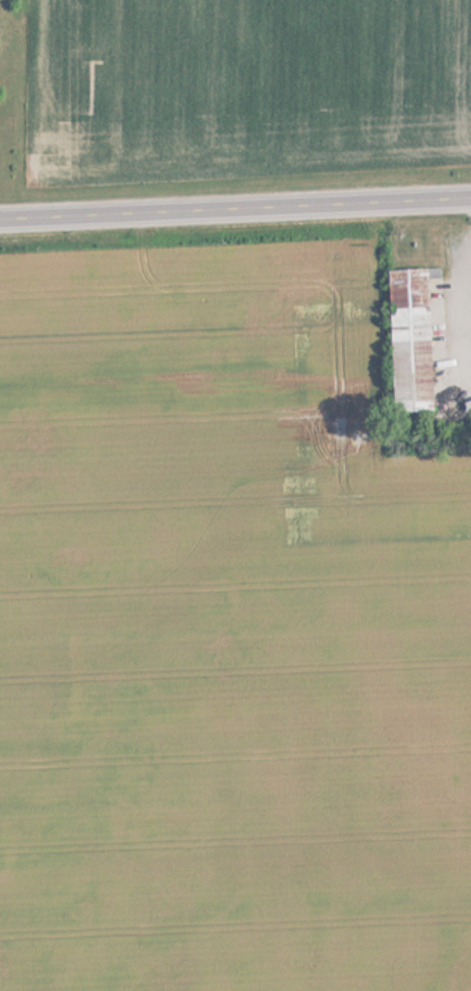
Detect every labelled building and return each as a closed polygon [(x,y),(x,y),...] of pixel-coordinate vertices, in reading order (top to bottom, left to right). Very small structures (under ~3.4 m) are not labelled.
[(386,269),(390,412),(430,411),(426,278),(440,277),(439,267),(386,269)]
